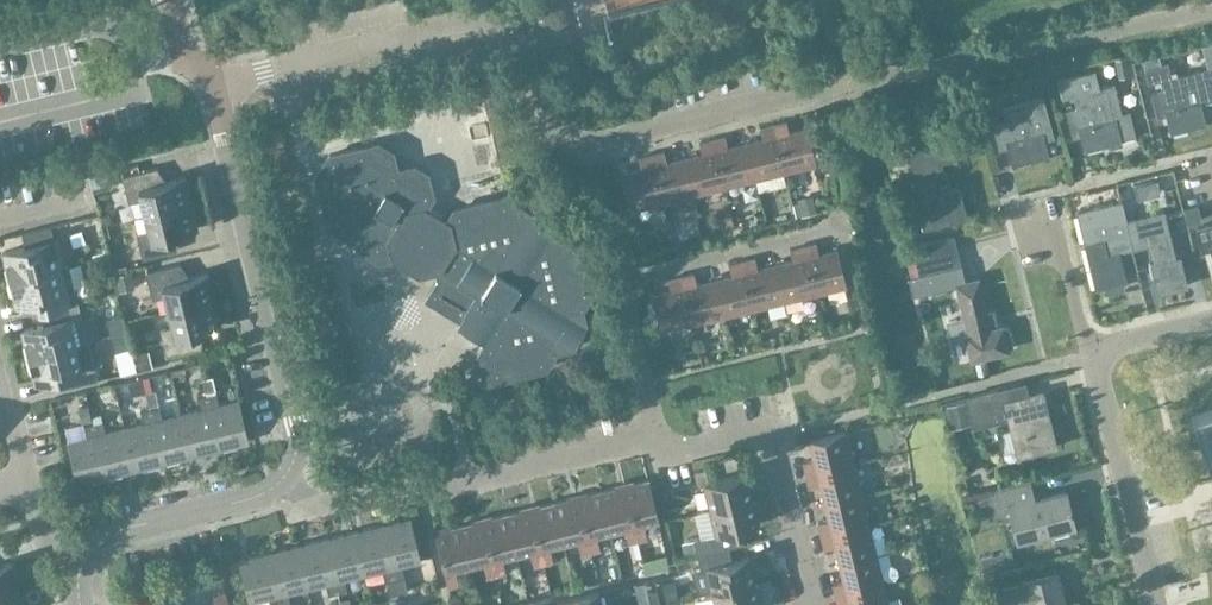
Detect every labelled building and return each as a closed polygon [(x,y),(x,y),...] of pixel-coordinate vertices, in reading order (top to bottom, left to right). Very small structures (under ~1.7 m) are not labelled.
[(1178,75),(1171,77),(1168,63),(1144,69),(1148,83),(1160,80),(1162,91),(1151,94),(1157,118),(1165,116),(1169,132),(1204,124),(1199,104),(1211,101),(1211,69),(1178,75)] [(1136,135),(1129,109),(1121,111),(1113,82),(1098,86),(1093,69),(1057,79),(1062,98),(1072,95),(1075,107),(1065,110),(1071,133),(1080,131),(1084,149),(1136,135)] [(981,121),(993,118),(987,93),(975,96),(981,121)] [(1043,140),(1053,137),(1042,98),(1004,109),(1007,121),(992,125),(998,148),(1007,145),(1012,164),(1047,155),(1043,140)] [(774,124),(786,171),(816,163),(808,127),(789,131),(786,120),(774,124)] [(786,171),(774,124),(760,127),(763,138),(746,142),(755,179),(786,171)] [(755,179),(746,142),(728,146),(725,136),(712,139),(724,186),(755,179)] [(684,157),(693,194),(724,186),(712,139),(699,142),(702,153),(684,157)] [(952,139),(915,148),(907,149),(915,182),(906,184),(909,199),(915,198),(922,228),(966,218),(958,186),(947,189),(940,162),(957,157),(952,139)] [(446,223),(425,210),(434,196),(428,171),(414,163),(397,166),(393,150),(378,141),(326,153),(314,175),(326,225),(359,246),(361,254),(375,263),(393,260),(394,257),(419,272),(435,268),(437,277),(440,279),(428,299),(460,321),(458,326),(485,339),(477,351),(482,370),(496,378),(545,367),(553,353),(553,350),(569,346),(584,323),(580,306),(582,305),(590,292),(579,243),(565,234),(555,237),(553,228),(529,213),(520,215),(517,205),(504,197),(455,209),(446,223)] [(664,151),(650,154),(662,202),(693,194),(684,157),(667,161),(664,151)] [(631,209),(662,202),(650,154),(638,157),(641,168),(622,172),(631,209)] [(144,214),(191,202),(184,176),(160,182),(156,167),(122,175),(128,201),(140,198),(144,214)] [(1120,201),(1081,211),(1092,258),(1086,259),(1094,289),(1104,286),(1105,292),(1122,288),(1121,282),(1123,282),(1116,252),(1132,248),(1120,201)] [(197,229),(191,202),(144,214),(148,230),(136,233),(142,259),(177,250),(173,235),(197,229)] [(1198,204),(1185,207),(1188,222),(1202,219),(1198,204)] [(1164,212),(1126,222),(1132,248),(1148,245),(1153,263),(1148,264),(1156,294),(1186,287),(1179,257),(1175,258),(1164,212)] [(1196,229),(1201,251),(1210,249),(1211,257),(1211,225),(1196,229)] [(11,277),(63,265),(56,239),(54,239),(51,226),(21,233),(25,246),(5,251),(11,277)] [(953,236),(910,246),(914,259),(906,261),(909,278),(960,265),(953,236)] [(803,245),(815,293),(846,286),(837,249),(819,253),(816,242),(803,245)] [(815,293),(803,245),(790,249),(792,260),(775,264),(784,301),(815,293)] [(784,301),(775,264),(758,268),(755,257),(742,261),(753,308),(784,301)] [(731,275),(713,279),(723,316),(753,308),(742,261),(729,264),(731,275)] [(332,262),(304,269),(331,383),(360,376),(332,262)] [(11,277),(17,302),(37,297),(40,311),(78,302),(68,263),(63,265),(11,277)] [(168,311),(215,299),(208,273),(184,279),(180,264),(146,272),(152,299),(164,296),(168,311)] [(723,316),(713,279),(697,283),(694,273),(680,276),(692,324),(723,316)] [(661,331),(692,324),(680,276),(668,279),(670,290),(652,294),(661,331)] [(957,284),(965,317),(947,322),(952,341),(966,337),(971,357),(1005,348),(1005,347),(1009,346),(1012,342),(1008,329),(1005,326),(1000,327),(1000,326),(989,329),(977,279),(957,284)] [(221,326),(215,299),(168,311),(172,326),(160,329),(166,356),(201,347),(197,332),(221,326)] [(78,302),(40,311),(44,324),(23,329),(30,354),(73,344),(87,340),(78,302)] [(73,344),(30,354),(36,380),(56,375),(59,388),(98,379),(92,354),(77,358),(73,344)] [(132,358),(135,375),(150,372),(147,355),(132,358)] [(1165,405),(1193,479),(1196,487),(1201,501),(1207,498),(1209,523),(1191,525),(1199,604),(1211,604),(1211,387),(1165,405)] [(1044,405),(1030,409),(1027,398),(1006,402),(1006,403),(1002,404),(998,392),(999,391),(998,390),(967,398),(974,424),(1008,416),(1017,454),(1053,445),(1044,405)] [(207,395),(220,448),(249,441),(239,399),(219,404),(216,392),(207,395)] [(220,448),(207,395),(197,397),(200,409),(181,413),(192,455),(220,448)] [(192,455),(181,413),(162,418),(159,406),(150,409),(163,462),(192,455)] [(163,462),(150,409),(140,411),(143,422),(124,427),(134,469),(163,462)] [(93,423),(106,476),(134,469),(124,427),(105,432),(103,420),(93,423)] [(77,483),(106,476),(93,423),(84,425),(86,436),(67,441),(77,483)] [(806,473),(853,461),(846,430),(809,439),(813,458),(803,461),(806,473)] [(853,461),(806,473),(809,487),(820,485),(824,501),(861,492),(853,461)] [(709,509),(752,499),(746,473),(709,481),(705,467),(694,470),(697,485),(703,484),(709,509)] [(625,486),(638,540),(649,537),(646,525),(658,522),(648,480),(625,486)] [(1016,542),(1073,528),(1065,493),(1032,501),(1028,484),(994,493),(997,508),(1007,506),(1016,542)] [(601,492),(611,533),(625,530),(628,542),(638,540),(625,486),(601,492)] [(577,497),(590,551),(601,548),(598,536),(611,533),(601,492),(577,497)] [(861,492),(824,501),(828,519),(818,522),(821,535),(868,523),(861,492)] [(554,503),(564,545),(576,542),(579,554),(590,551),(577,497),(554,503)] [(758,525),(752,499),(709,509),(715,533),(693,539),(697,553),(708,550),(708,551),(713,549),(728,547),(743,543),(740,529),(758,525)] [(549,548),(564,545),(554,503),(530,509),(543,563),(552,560),(549,548)] [(506,515),(517,556),(530,553),(533,565),(543,563),(530,509),(506,515)] [(503,560),(517,556),(506,515),(483,520),(496,575),(506,572),(503,560)] [(382,525),(399,592),(407,589),(401,564),(421,559),(411,518),(382,525)] [(487,577),(496,575),(483,520),(459,526),(469,568),(484,565),(487,577)] [(839,563),(876,554),(868,523),(821,535),(824,548),(835,546),(839,563)] [(353,532),(364,573),(382,569),(388,595),(399,592),(382,525),(353,532)] [(456,571),(469,568),(459,526),(436,532),(449,586),(459,584),(456,571)] [(325,539),(338,592),(347,590),(344,578),(364,573),(353,532),(325,539)] [(296,546),(306,587),(325,583),(328,594),(338,592),(325,539),(296,546)] [(306,587),(296,546),(267,553),(281,604),(290,604),(289,604),(290,603),(287,592),(306,587)] [(731,560),(728,547),(713,549),(708,551),(708,550),(697,553),(700,568),(691,570),(697,591),(711,588),(712,591),(754,582),(748,556),(731,560)] [(267,553),(239,560),(249,601),(269,596),(271,604),(281,604),(267,553)] [(876,554),(839,563),(843,581),(832,583),(836,597),(883,585),(876,554)] [(17,587),(12,563),(0,566),(0,591),(17,587)] [(1056,572),(1022,580),(1023,582),(1002,586),(1006,604),(1024,604),(1028,604),(1029,604),(1064,604),(1056,572)] [(712,591),(715,604),(760,604),(754,582),(712,591)] [(883,585),(836,597),(838,604),(888,604),(883,585)] [(17,587),(0,591),(0,604),(22,604),(17,587)] [(649,604),(658,601),(655,590),(647,592),(649,604)] [(212,596),(214,604),(215,604),(227,602),(224,592),(212,596)] [(598,592),(556,602),(557,604),(601,604),(598,592)]
